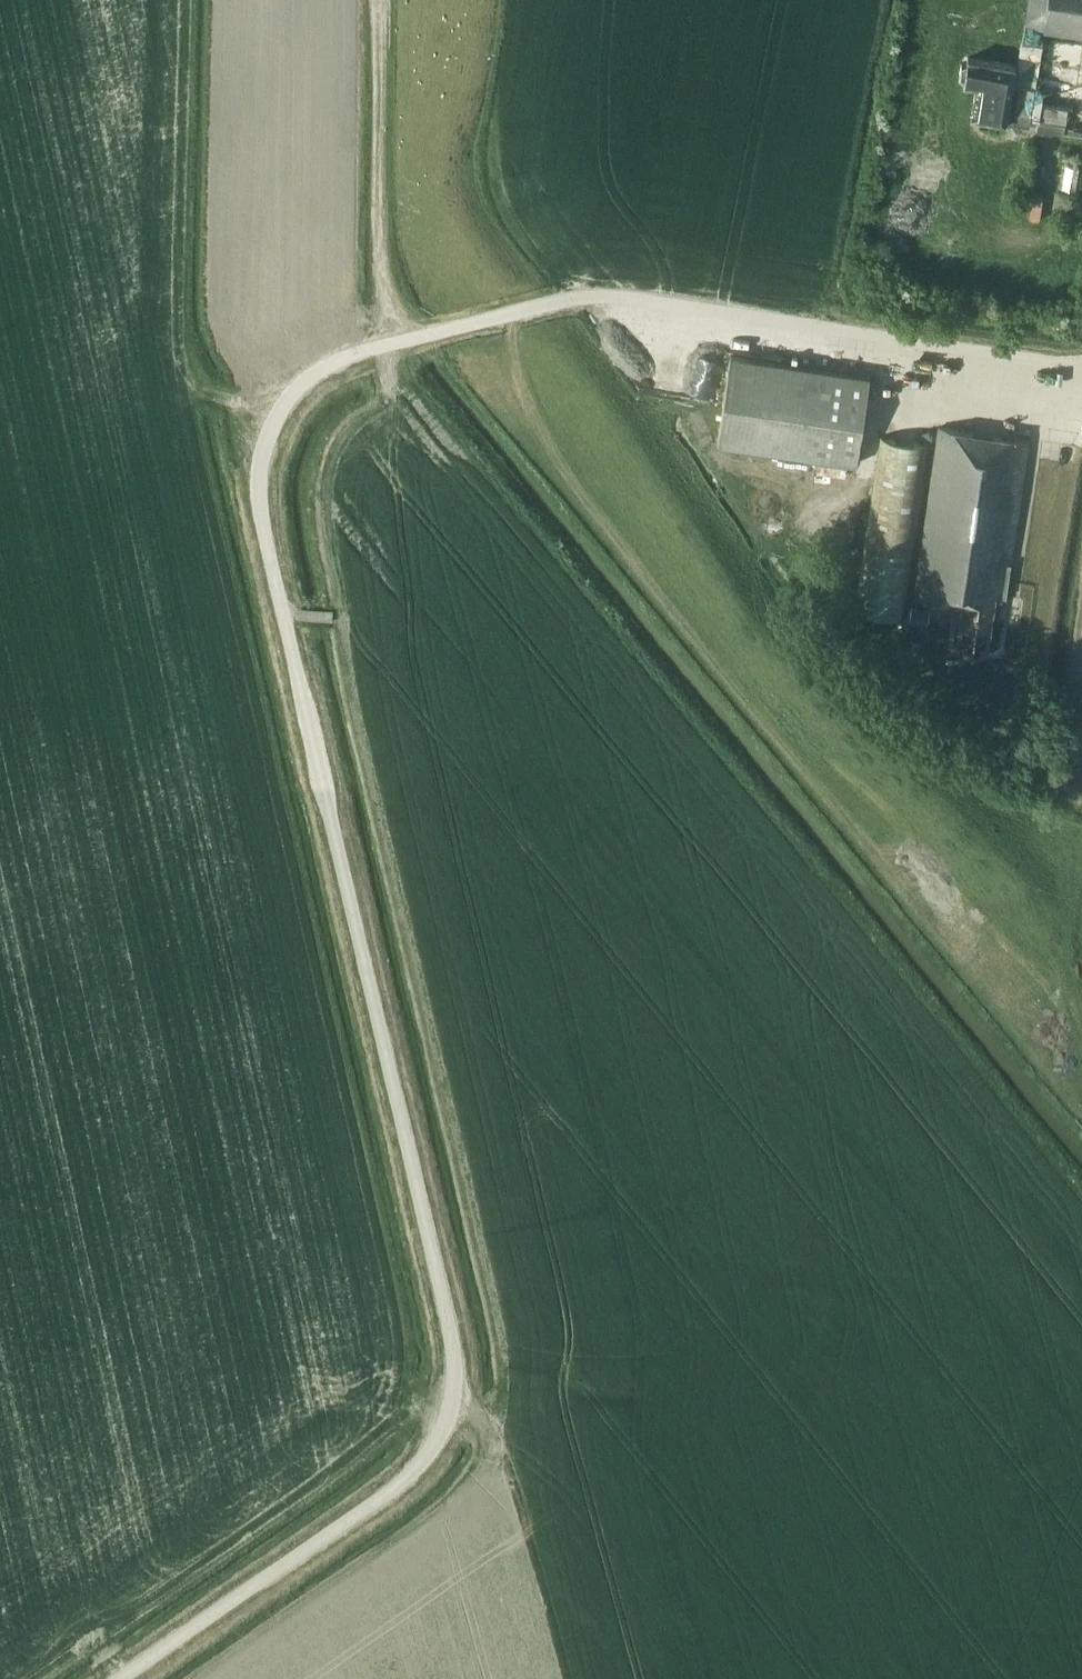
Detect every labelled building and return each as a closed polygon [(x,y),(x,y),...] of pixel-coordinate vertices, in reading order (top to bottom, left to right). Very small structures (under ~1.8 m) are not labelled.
[(968,56),(968,60),(962,62),(960,72),(965,76),(964,80),(977,82),(972,113),(1006,118),(1037,122),(1036,128),(1081,134),(1081,0),(1029,0),(1019,64),(968,56)] [(720,441),(857,462),(870,373),(733,353),(720,441)] [(1006,596),(1029,439),(940,426),(916,597),(963,603),(957,646),(987,651),(995,595),(1006,596)] [(856,609),(904,616),(929,442),(881,436),(856,609)] [(928,621),(930,609),(911,606),(909,619),(928,621)]
